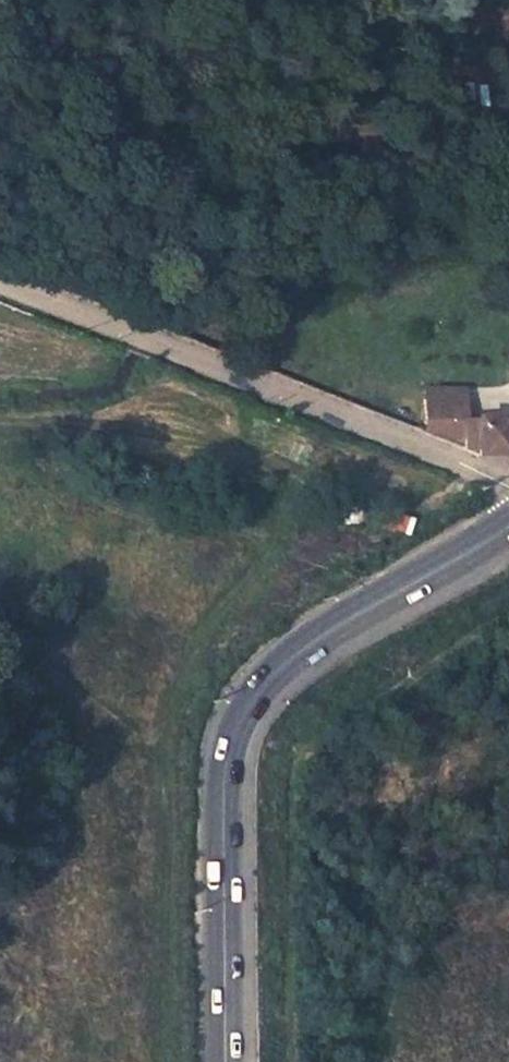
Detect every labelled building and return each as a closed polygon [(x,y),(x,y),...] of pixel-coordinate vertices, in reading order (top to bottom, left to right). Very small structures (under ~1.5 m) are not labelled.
[(442,444),(442,442),(443,420),(427,417),(425,436),(442,444)] [(443,420),(442,442),(458,442),(459,451),(471,451),(472,456),(473,457),(479,457),(508,457),(507,417),(477,417),(477,420),(443,420)] [(295,501),(278,499),(276,514),(293,517),(295,501)]
